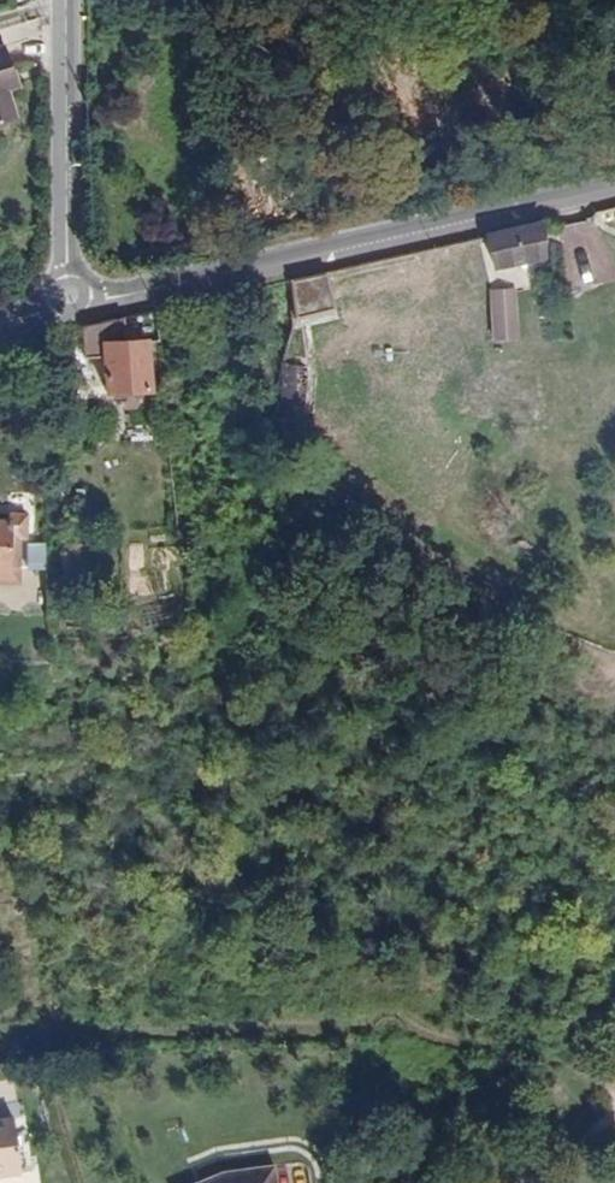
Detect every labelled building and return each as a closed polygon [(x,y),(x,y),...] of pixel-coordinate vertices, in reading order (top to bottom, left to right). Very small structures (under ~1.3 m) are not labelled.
[(0,50),(0,126),(21,119),(13,91),(21,88),(11,47),(0,50)] [(566,271),(557,231),(499,245),(506,277),(506,283),(566,271)] [(506,277),(499,245),(420,263),(427,297),(506,277)] [(427,297),(420,263),(335,283),(342,317),(427,297)] [(304,290),(301,339),(345,328),(342,317),(335,283),(304,290)] [(529,300),(504,306),(513,351),(539,346),(529,300)] [(107,328),(94,334),(98,374),(113,374),(115,400),(165,393),(161,344),(111,350),(107,328)] [(281,407),(305,405),(302,363),(278,365),(281,407)] [(19,581),(22,522),(0,521),(0,581),(19,581)] [(49,542),(28,542),(29,568),(50,568),(49,542)] [(143,627),(180,623),(178,601),(140,606),(143,627)] [(0,1132),(0,1182),(33,1182),(24,1128),(0,1132)] [(283,1171),(270,1173),(272,1182),(285,1182),(283,1171)] [(270,1173),(235,1179),(226,1182),(272,1182),(270,1173)]
